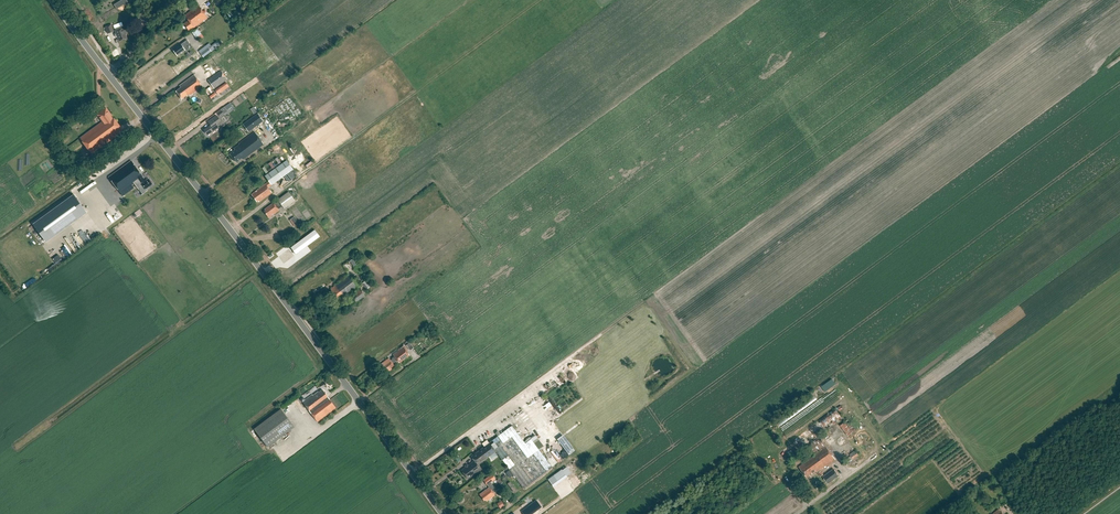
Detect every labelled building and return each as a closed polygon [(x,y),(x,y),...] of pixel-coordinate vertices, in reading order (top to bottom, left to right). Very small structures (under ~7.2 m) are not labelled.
[(128,2),(126,0),(125,0),(115,6),(117,9),(128,2)] [(183,10),(191,4),(188,0),(180,6),(183,10)] [(207,18),(198,5),(185,15),(188,20),(184,24),(189,31),(207,18)] [(105,27),(107,34),(114,31),(112,24),(105,27)] [(126,35),(124,27),(115,30),(118,41),(127,38),(126,36),(126,35)] [(198,28),(193,32),(199,40),(204,37),(198,28)] [(190,44),(187,40),(173,50),(178,56),(186,51),(189,49),(186,46),(190,44)] [(200,54),(203,58),(211,52),(208,48),(200,54)] [(228,79),(227,79),(218,66),(209,72),(212,76),(208,80),(214,89),(228,79)] [(190,96),(203,87),(194,75),(180,86),(181,87),(176,91),(182,99),(187,95),(188,96),(190,95),(190,96)] [(221,94),(229,88),(225,82),(217,88),(221,94)] [(208,95),(214,91),(210,87),(205,90),(208,95)] [(92,154),(123,132),(111,115),(110,115),(106,108),(97,115),(102,122),(80,138),(92,154)] [(258,113),(243,124),(249,132),(263,121),(262,118),(265,116),(261,111),(258,113)] [(218,126),(221,124),(219,121),(220,120),(217,116),(208,122),(210,125),(204,130),(208,135),(211,132),(212,133),(219,128),(218,126)] [(264,145),(254,132),(239,143),(240,144),(234,149),(235,150),(229,153),(236,162),(242,158),(243,160),(264,145)] [(72,151),(67,144),(62,148),(68,155),(72,151)] [(270,172),(283,163),(279,157),(269,164),(271,167),(268,169),(270,172)] [(252,194),(257,202),(259,201),(259,202),(272,192),(270,189),(268,188),(294,170),(287,160),(265,176),(269,181),(265,184),(252,194)] [(132,185),(139,180),(139,181),(136,184),(139,189),(143,186),(146,189),(152,184),(148,179),(145,181),(143,177),(131,161),(109,177),(123,196),(134,188),(132,185)] [(284,209),(295,201),(288,192),(278,200),(274,203),(265,209),(266,210),(264,212),(269,217),(279,210),(278,209),(283,206),(284,209)] [(46,242),(87,213),(74,194),(33,224),(46,242)] [(294,216),(290,220),(295,227),(299,223),(294,216)] [(92,225),(87,229),(93,238),(105,230),(95,217),(89,222),(92,225)] [(291,248),(296,254),(320,236),(315,230),(291,248)] [(359,287),(349,275),(330,289),(338,299),(344,296),(345,297),(349,294),(350,294),(359,287)] [(366,296),(360,289),(352,296),(357,303),(366,296)] [(389,358),(380,365),(384,372),(386,371),(387,373),(395,367),(393,363),(397,360),(400,363),(410,355),(404,347),(394,355),(395,357),(390,360),(389,358)] [(639,366),(636,362),(626,368),(629,373),(639,366)] [(596,378),(603,367),(601,365),(594,377),(596,378)] [(836,385),(832,380),(821,387),(825,393),(836,385)] [(318,422),(336,408),(322,389),(319,392),(318,391),(313,395),(312,394),(302,402),(318,422)] [(512,425),(489,442),(490,443),(496,451),(524,489),(609,425),(587,397),(525,443),(512,425)] [(547,411),(552,409),(548,400),(542,402),(547,411)] [(816,423),(823,433),(842,418),(835,408),(816,423)] [(295,427),(281,409),(254,429),(268,448),(295,427)] [(848,436),(856,430),(848,419),(840,425),(848,436)] [(812,457),(826,447),(819,437),(805,447),(812,457)] [(461,470),(468,479),(481,469),(478,465),(496,451),(490,443),(471,456),(474,461),(461,470)] [(821,471),(836,460),(826,447),(812,457),(799,466),(806,477),(812,473),(813,474),(816,472),(820,477),(823,475),(821,471)] [(846,464),(858,455),(855,450),(849,454),(850,456),(844,461),(846,464)] [(562,468),(548,479),(555,487),(569,476),(562,468)] [(828,484),(839,476),(834,469),(823,477),(828,484)] [(495,479),(492,474),(484,480),(489,487),(480,494),(484,501),(486,500),(487,501),(495,495),(493,491),(495,489),(490,482),(495,479)] [(526,507),(522,501),(521,501),(517,504),(522,511),(526,508),(526,507)]
